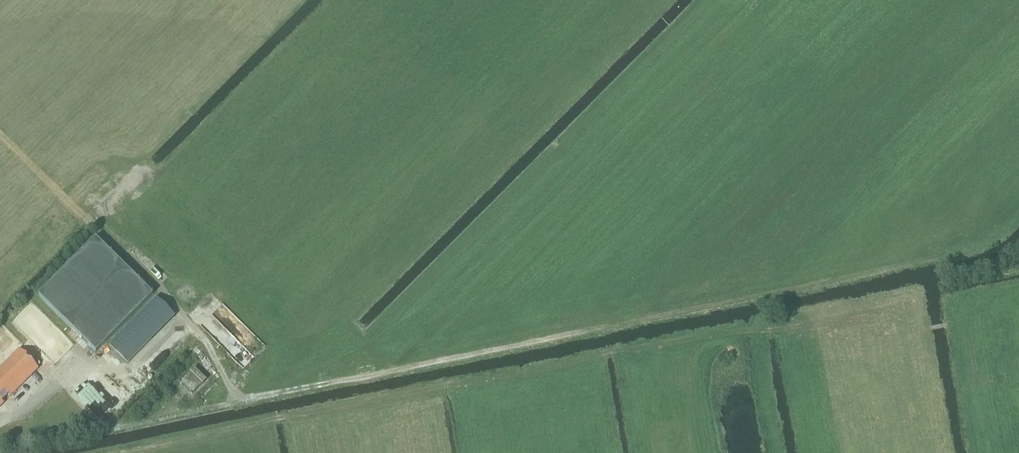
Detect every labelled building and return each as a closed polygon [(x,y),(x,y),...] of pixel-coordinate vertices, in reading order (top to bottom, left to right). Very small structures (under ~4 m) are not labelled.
[(96,353),(153,295),(95,238),(38,296),(96,353)] [(145,345),(173,316),(158,301),(113,346),(128,361),(144,345),(145,345)] [(38,369),(19,350),(0,369),(0,408),(4,404),(2,402),(9,395),(10,397),(38,369)] [(192,396),(206,381),(194,369),(179,384),(192,396)]
